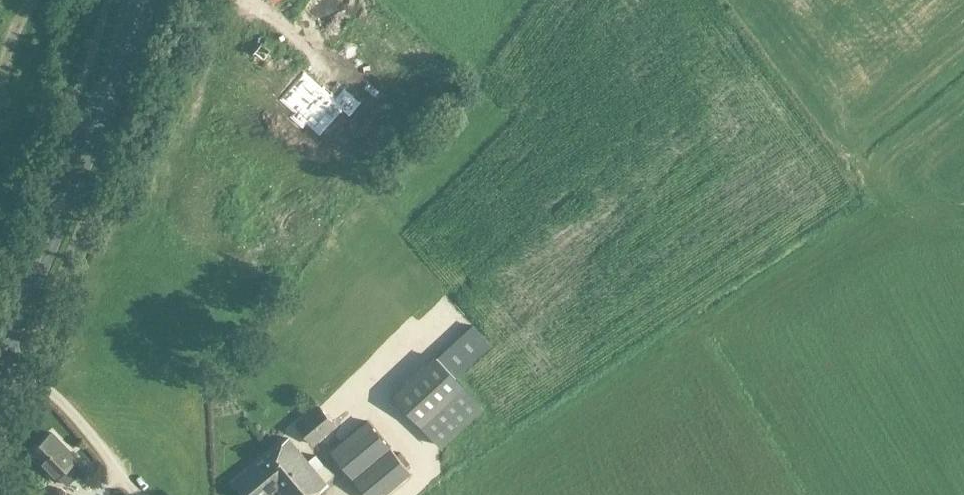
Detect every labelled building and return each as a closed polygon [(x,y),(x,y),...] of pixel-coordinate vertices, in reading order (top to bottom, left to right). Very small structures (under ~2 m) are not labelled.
[(321,21),(345,42),(338,49),(367,75),(380,60),(366,47),(380,31),(369,21),(372,17),(358,4),(355,8),(346,0),(340,0),(321,21)] [(335,101),(304,74),(281,100),(295,113),(291,117),(303,128),(307,124),(320,135),(343,110),(350,116),(360,104),(344,90),(335,101)] [(362,122),(386,143),(397,132),(373,111),(362,122)] [(473,324),(438,357),(437,356),(395,395),(442,445),(483,406),(456,377),(491,344),(473,324)] [(319,406),(297,426),(314,444),(336,425),(319,406)] [(411,471),(368,420),(331,451),(367,494),(382,494),(411,471)] [(84,468),(76,460),(78,458),(53,433),(31,454),(56,479),(60,476),(68,485),(84,468)] [(236,484),(245,494),(268,494),(278,487),(284,494),(314,494),(327,484),(316,471),(323,465),(316,456),(308,462),(289,439),(258,465),(236,484)]
